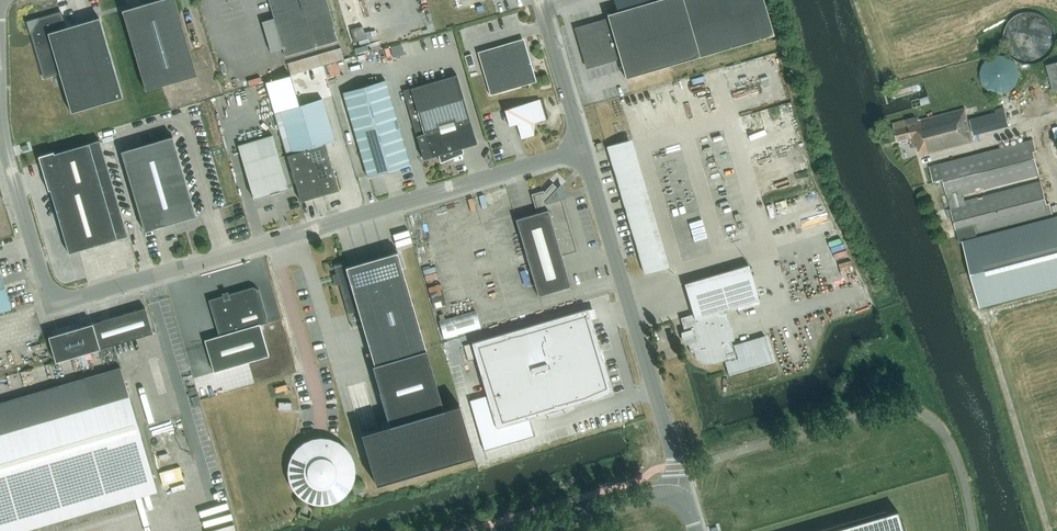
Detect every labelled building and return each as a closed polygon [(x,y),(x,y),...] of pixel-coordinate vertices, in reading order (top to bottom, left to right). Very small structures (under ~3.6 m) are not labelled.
[(145,90),(197,75),(175,0),(156,0),(122,10),(122,12),(123,12),(145,90)] [(285,56),(339,40),(327,0),(269,0),(285,56)] [(607,14),(607,15),(608,19),(610,25),(595,29),(593,23),(576,28),(588,66),(619,57),(621,61),(624,71),(626,78),(771,35),(774,34),(764,0),(614,0),(617,11),(607,14)] [(99,17),(71,25),(65,27),(61,11),(30,20),(28,25),(44,77),(59,73),(71,112),(122,97),(99,17)] [(1054,30),(1052,26),(1050,22),(1047,18),(1044,15),(1039,13),(1034,11),(1027,11),(1020,13),(1014,15),(1009,20),(1005,25),(1003,30),(1002,36),(1002,41),(1004,46),(1006,50),(1009,54),(1012,57),(1017,60),(1022,62),(1026,63),(1031,63),(1037,62),(1041,61),(1045,58),(1048,55),(1052,51),(1054,46),(1055,41),(1055,35),(1054,30)] [(608,19),(593,24),(595,29),(610,24),(608,19)] [(490,95),(533,82),(521,39),(478,52),(490,95)] [(339,48),(287,63),(290,74),(342,59),(339,48)] [(472,64),(469,54),(463,56),(466,66),(472,64)] [(999,94),(1002,93),(1006,92),(1009,90),(1012,88),(1014,85),(1016,82),(1017,78),(1018,74),(1017,71),(1016,67),(1014,64),(1012,61),(1009,59),(1006,57),(1002,56),(999,55),(995,56),(991,57),(988,59),(985,61),(983,64),(981,67),(980,71),(979,74),(980,78),(981,82),(983,85),(985,88),(988,90),(991,92),(995,93),(999,94)] [(1053,92),(1056,91),(1056,62),(1046,65),(1053,92)] [(410,88),(403,90),(423,159),(431,157),(438,154),(439,158),(440,162),(453,157),(464,152),(462,147),(477,143),(463,97),(457,74),(410,88)] [(292,75),(265,82),(268,92),(295,84),(292,75)] [(410,164),(410,163),(385,80),(343,92),(368,176),(410,164)] [(295,84),(268,92),(271,102),(298,94),(295,84)] [(298,94),(271,102),(274,112),(280,111),(301,104),(298,94)] [(301,104),(280,111),(292,153),(287,155),(300,201),(339,189),(325,143),(335,141),(322,98),(301,104)] [(545,119),(539,99),(504,109),(509,125),(517,123),(521,138),(534,134),(530,123),(545,119)] [(917,117),(893,124),(898,142),(912,138),(915,147),(918,146),(920,156),(973,142),(970,130),(972,129),(974,136),(1008,127),(1004,111),(970,120),(971,125),(969,125),(964,109),(918,121),(917,117)] [(608,138),(644,273),(671,266),(635,131),(608,138)] [(272,135),(238,145),(252,194),(254,198),(270,193),(271,194),(280,191),(279,191),(288,188),(287,184),(272,135)] [(196,215),(172,136),(121,151),(144,231),(196,215)] [(69,253),(127,235),(99,140),(54,153),(53,151),(38,156),(43,173),(46,183),(48,190),(50,190),(67,248),(69,253)] [(929,166),(933,181),(943,179),(960,243),(963,242),(980,304),(1056,284),(1056,216),(977,237),(977,234),(1050,215),(1041,181),(982,196),(981,189),(1039,174),(1030,140),(929,166)] [(559,189),(552,183),(544,192),(543,190),(532,194),(531,194),(537,212),(526,216),(516,219),(538,296),(571,286),(568,276),(562,255),(577,251),(562,199),(559,189)] [(344,260),(333,264),(337,275),(339,282),(348,313),(358,310),(374,365),(372,365),(384,405),(389,424),(361,433),(376,484),(474,455),(459,404),(443,408),(426,350),(397,251),(395,252),(346,266),(344,260)] [(693,313),(680,317),(691,352),(694,352),(694,353),(694,354),(695,355),(695,356),(695,357),(696,358),(697,359),(697,360),(698,360),(699,361),(700,362),(701,362),(702,363),(703,363),(704,363),(705,364),(706,364),(707,364),(708,364),(709,363),(710,363),(711,363),(712,363),(712,362),(713,363),(723,360),(727,374),(731,373),(772,361),(765,336),(732,345),(731,341),(734,340),(726,312),(724,313),(724,310),(752,301),(753,305),(759,303),(758,300),(759,299),(749,264),(684,283),(693,313)] [(7,309),(11,308),(9,302),(5,289),(4,285),(0,271),(0,311),(7,309)] [(204,340),(213,372),(269,356),(260,324),(268,322),(259,290),(253,286),(208,299),(218,335),(204,340)] [(152,333),(152,332),(145,308),(96,322),(104,347),(152,333)] [(472,342),(496,427),(613,393),(588,308),(472,342)] [(481,328),(475,310),(439,321),(444,338),(481,328)] [(48,336),(56,361),(104,347),(96,322),(48,336)] [(475,358),(471,344),(464,345),(468,360),(475,358)] [(155,485),(120,367),(0,403),(0,530),(155,485)] [(341,491),(341,490),(346,484),(349,478),(349,470),(348,463),(345,456),(341,451),(335,446),(328,444),(321,443),(313,444),(307,447),(301,451),(297,457),(294,464),(293,471),(294,479),(297,485),(302,491),(305,489),(310,492),(316,494),(322,495),(328,494),(334,491),(338,488),(341,491)] [(83,530),(122,530),(116,505),(78,513),(83,530)] [(897,510),(826,530),(903,530),(897,510)] [(212,523),(213,530),(230,530),(239,530),(237,519),(212,523)]
